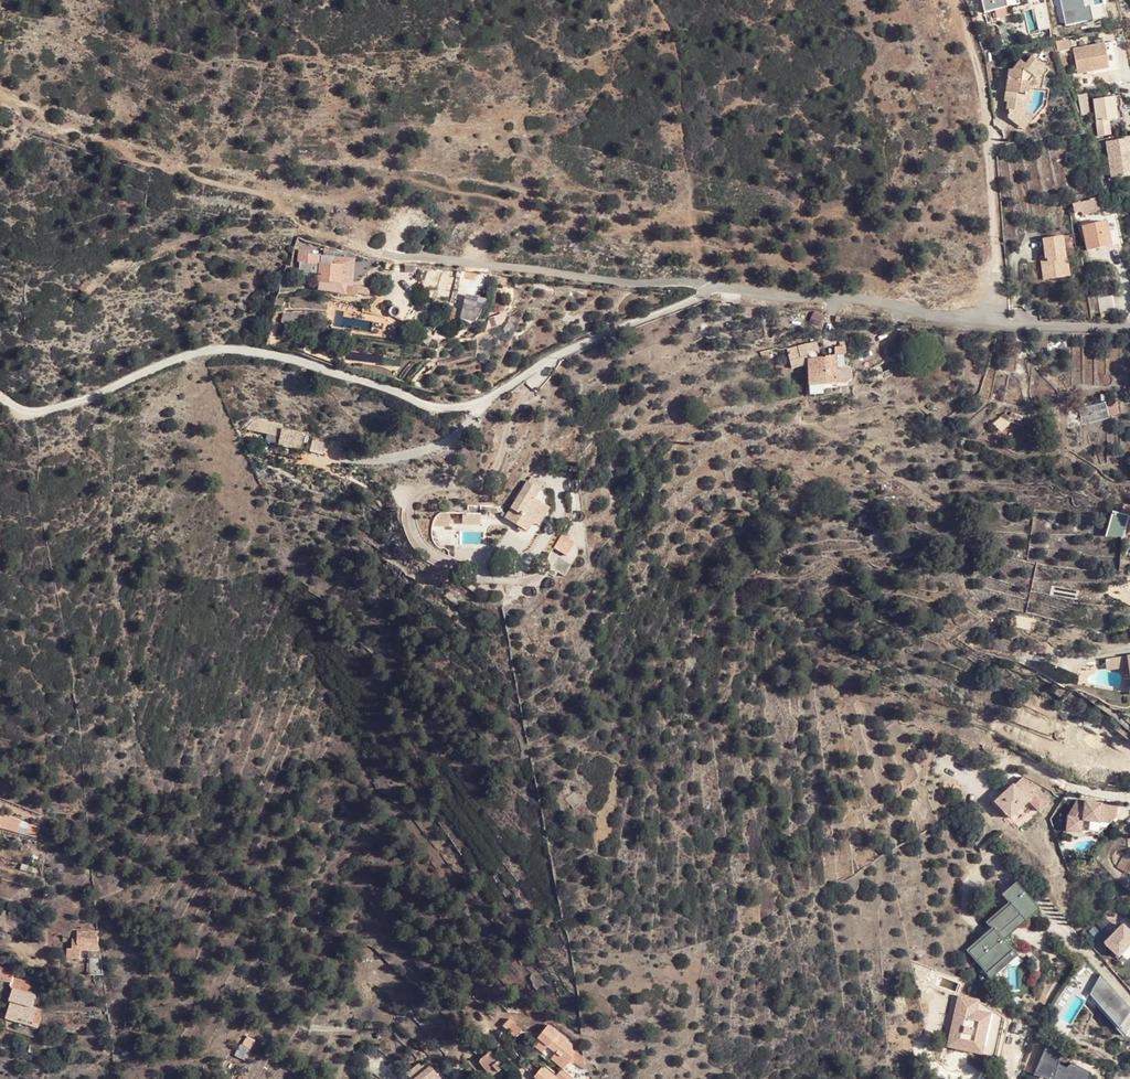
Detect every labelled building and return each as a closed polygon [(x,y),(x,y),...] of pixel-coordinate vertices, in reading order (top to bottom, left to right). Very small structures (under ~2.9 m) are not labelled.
[(987,15),(997,12),(1012,8),(1023,5),(1021,0),(983,0),(987,15)] [(1012,8),(997,12),(999,18),(1014,14),(1012,8)] [(1107,68),(1097,70),(1098,75),(1120,71),(1115,42),(1103,44),(1107,68)] [(1076,74),(1097,70),(1107,68),(1103,44),(1072,50),(1076,74)] [(1011,67),(1005,89),(1011,90),(1010,96),(1008,96),(1006,100),(1005,108),(1007,109),(1005,117),(1016,127),(1025,117),(1022,114),(1020,112),(1024,94),(1027,94),(1030,82),(1035,75),(1037,77),(1046,65),(1035,55),(1028,63),(1023,59),(1015,68),(1011,67)] [(1011,90),(1005,89),(1003,99),(1006,100),(1008,96),(1010,96),(1011,90)] [(1117,120),(1113,96),(1093,100),(1098,135),(1110,133),(1109,121),(1117,120)] [(1119,96),(1113,96),(1117,120),(1123,119),(1119,96)] [(1078,98),(1080,114),(1089,113),(1087,97),(1078,98)] [(1025,117),(1016,127),(1020,130),(1029,121),(1025,117)] [(1110,154),(1129,151),(1129,139),(1108,143),(1110,154)] [(1110,154),(1114,180),(1129,177),(1129,151),(1110,154)] [(1099,199),(1090,201),(1093,213),(1094,214),(1101,212),(1099,199)] [(1090,201),(1079,204),(1081,213),(1082,217),(1093,213),(1090,201)] [(1108,222),(1083,227),(1089,251),(1113,246),(1108,222)] [(1063,237),(1042,241),(1045,256),(1046,263),(1047,272),(1064,269),(1063,260),(1067,260),(1063,237)] [(318,287),(352,290),(355,256),(299,251),(297,268),(320,270),(318,287)] [(394,262),(384,261),(383,268),(393,269),(394,262)] [(1069,272),(1068,268),(1064,269),(1047,272),(1046,263),(1041,264),(1044,281),(1056,279),(1056,273),(1069,272)] [(475,286),(461,284),(459,297),(473,299),(475,286)] [(396,313),(397,312),(398,310),(398,307),(397,305),(395,304),(394,304),(393,304),(391,305),(390,306),(389,307),(389,309),(389,311),(390,312),(392,313),(394,314),(396,313)] [(838,384),(836,356),(808,358),(810,387),(814,386),(824,385),(838,384)] [(1108,400),(1082,407),(1087,425),(1112,418),(1112,416),(1122,413),(1119,400),(1108,402),(1108,400)] [(247,428),(278,435),(281,424),(249,417),(247,428)] [(302,432),(283,429),(281,444),(299,448),(302,432)] [(527,480),(511,507),(517,510),(516,514),(518,517),(515,522),(527,529),(533,520),(543,501),(534,496),(540,487),(527,480)] [(543,501),(533,520),(540,523),(550,506),(543,502),(543,501)] [(1117,503),(1116,510),(1129,512),(1129,505),(1117,503)] [(517,510),(511,507),(506,516),(515,522),(518,517),(516,514),(517,510)] [(433,525),(449,526),(450,513),(440,513),(434,518),(433,525)] [(463,524),(480,525),(481,514),(464,513),(463,524)] [(1114,513),(1110,525),(1124,529),(1127,517),(1121,514),(1114,513)] [(1030,802),(1013,784),(995,802),(1006,813),(1022,797),(1029,803),(1030,802)] [(1012,819),(1029,803),(1022,797),(1006,813),(1012,819)] [(1084,821),(1102,823),(1103,813),(1119,814),(1120,805),(1078,800),(1070,814),(1068,830),(1083,832),(1084,821)] [(1103,813),(1102,823),(1111,824),(1118,818),(1119,814),(1103,813)] [(37,839),(41,824),(0,814),(0,830),(37,839)] [(1036,906),(1014,881),(1001,891),(1023,917),(1036,906)] [(1001,935),(1023,917),(1008,899),(986,918),(1001,935)] [(1104,944),(1119,958),(1129,946),(1129,928),(1123,922),(1104,944)] [(991,926),(965,949),(990,976),(1016,953),(991,926)] [(104,951),(102,932),(77,932),(77,951),(80,950),(104,951)] [(80,959),(80,950),(77,951),(67,950),(67,960),(80,959)] [(13,981),(14,967),(0,966),(0,980),(13,981)] [(1090,993),(1126,1033),(1129,1021),(1129,1010),(1099,974),(1090,993)] [(19,1019),(38,1025),(45,1002),(13,991),(10,1001),(13,1002),(8,1018),(18,1022),(19,1019)] [(957,997),(946,1045),(999,1057),(1008,1018),(975,998),(957,997)] [(241,1047),(251,1053),(257,1042),(247,1037),(241,1047)] [(583,1063),(583,1056),(556,1039),(553,1044),(583,1063)] [(1034,1072),(1049,1076),(1053,1067),(1058,1050),(1045,1045),(1034,1072)] [(480,1060),(487,1072),(495,1066),(499,1072),(504,1068),(493,1051),(480,1060)] [(420,1064),(415,1057),(401,1068),(406,1075),(407,1074),(420,1064)] [(1048,1078),(1086,1078),(1089,1070),(1070,1062),(1066,1067),(1053,1067),(1049,1076),(1048,1078)] [(431,1068),(426,1072),(420,1064),(407,1074),(411,1078),(438,1078),(431,1068)] [(544,1066),(536,1077),(538,1078),(561,1078),(544,1066)]
